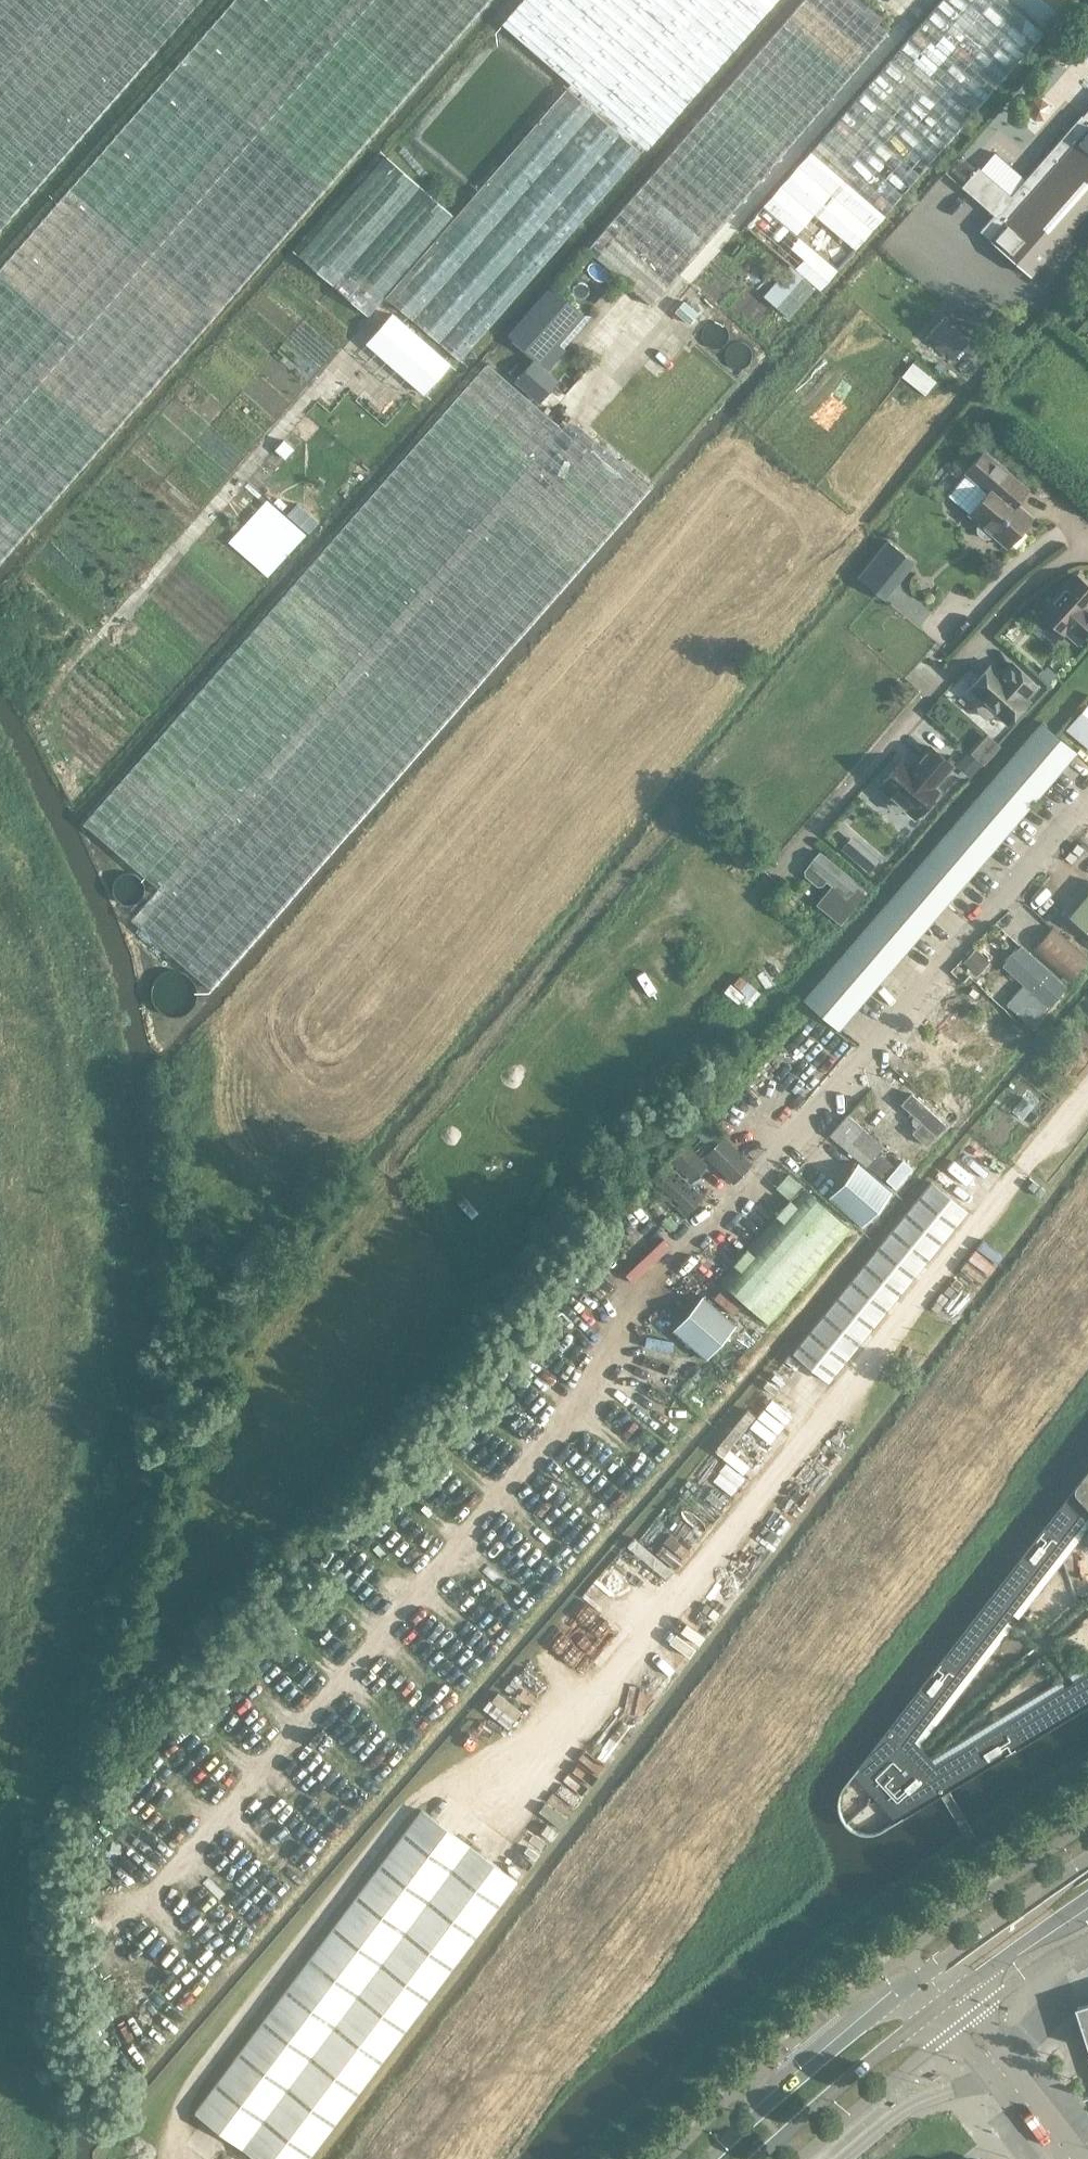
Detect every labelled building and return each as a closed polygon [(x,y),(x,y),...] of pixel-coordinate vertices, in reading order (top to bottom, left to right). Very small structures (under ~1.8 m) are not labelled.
[(0,268),(0,561),(488,0),(233,0),(0,268)] [(200,0),(0,0),(0,229),(200,0)] [(501,24),(570,83),(373,311),(381,318),(394,304),(460,361),(644,148),(646,149),(775,0),(522,0),(501,24)] [(889,51),(883,45),(896,30),(862,0),(802,0),(586,248),(661,313),(889,51)] [(1044,31),(1009,0),(942,0),(815,145),(888,208),(1044,31)] [(1044,31),(1071,0),(1009,0),(1044,31)] [(1079,33),(1087,41),(1087,22),(1079,33)] [(990,240),(1030,275),(1087,208),(1087,127),(990,240)] [(818,290),(888,208),(815,145),(745,226),(790,266),(765,295),(778,306),(803,277),(818,290)] [(537,357),(580,311),(558,291),(515,337),(537,357)] [(449,363),(391,314),(365,343),(423,393),(449,363)] [(971,338),(952,322),(944,316),(943,315),(925,337),(953,360),(971,338)] [(976,335),(950,370),(975,387),(1000,353),(976,335)] [(927,392),(938,378),(914,359),(903,373),(927,392)] [(532,390),(548,374),(535,361),(519,378),(532,390)] [(466,695),(649,487),(570,417),(561,427),(488,362),(217,671),(185,708),(85,823),(158,887),(131,919),(210,988),(417,751),(442,723),(466,695)] [(1015,502),(1027,488),(984,451),(965,472),(987,491),(968,514),(1006,546),(1032,516),(1015,502)] [(857,578),(884,600),(904,575),(890,564),(900,551),(887,541),(857,578)] [(1075,574),(1040,612),(1063,633),(1065,631),(1077,642),(1087,630),(1087,586),(1075,574)] [(1026,698),(1037,685),(1011,662),(1000,674),(990,665),(969,688),(981,699),(978,702),(977,706),(978,711),(984,716),(988,716),(992,715),(995,712),(1007,723),(1028,700),(1026,698)] [(1070,728),(1087,744),(1087,707),(1070,728)] [(1020,746),(1054,776),(1076,751),(1041,721),(1020,746)] [(933,786),(951,765),(929,745),(911,767),(902,759),(878,785),(890,796),(887,799),(888,804),(894,810),(899,810),(902,806),(914,817),(937,790),(933,786)] [(998,772),(1033,801),(1054,776),(1020,746),(998,772)] [(976,797),(1011,827),(1033,801),(998,772),(976,797)] [(955,822),(989,852),(1011,827),(976,797),(955,822)] [(933,847),(968,877),(989,852),(955,822),(933,847)] [(842,845),(869,869),(880,857),(852,833),(842,845)] [(911,873),(946,902),(968,877),(933,847),(911,873)] [(868,890),(820,851),(804,870),(804,875),(817,886),(822,885),(826,881),(831,885),(816,904),(841,924),(868,890)] [(111,888),(127,902),(143,884),(127,870),(111,888)] [(890,898),(924,928),(946,902),(911,873),(890,898)] [(1068,915),(1087,932),(1087,892),(1068,915)] [(890,898),(868,923),(903,953),(924,928),(890,898)] [(847,948),(881,978),(903,953),(868,923),(847,948)] [(1052,926),(1032,949),(1068,981),(1087,958),(1052,926)] [(825,974),(860,1003),(881,978),(847,948),(825,974)] [(1066,985),(1029,951),(1010,972),(1023,984),(1047,1006),(1066,985)] [(727,990),(749,1006),(762,988),(740,972),(727,990)] [(803,999),(838,1029),(860,1003),(825,974),(803,999)] [(1047,1006),(1023,984),(1006,1003),(1029,1025),(1047,1006)] [(998,1044),(997,1043),(981,1030),(961,1014),(943,1035),(958,1047),(971,1058),(980,1065),(998,1044)] [(1003,1035),(987,1022),(981,1030),(997,1043),(1003,1035)] [(971,1058),(958,1047),(951,1057),(964,1067),(971,1058)] [(948,1111),(964,1092),(947,1078),(931,1097),(948,1111)] [(946,1124),(911,1092),(901,1103),(921,1122),(934,1134),(936,1135),(946,1124)] [(884,1145),(847,1113),(829,1134),(866,1166),(878,1152),(884,1145)] [(934,1134),(921,1122),(912,1132),(925,1144),(934,1134)] [(753,1163),(724,1135),(704,1156),(723,1174),(720,1176),(730,1186),(732,1183),(733,1184),(753,1163)] [(708,1163),(684,1141),(668,1159),(692,1181),(708,1163)] [(904,1174),(878,1152),(866,1166),(892,1188),(904,1174)] [(706,1198),(666,1161),(646,1182),(686,1219),(706,1198)] [(863,1226),(892,1192),(858,1163),(829,1197),(863,1226)] [(805,1187),(788,1172),(775,1186),(793,1202),(805,1188),(805,1187)] [(828,1380),(966,1210),(931,1182),(793,1352),(828,1380)] [(769,1324),(852,1229),(805,1188),(793,1202),(722,1283),(769,1324)] [(708,1361),(738,1327),(704,1298),(675,1331),(708,1361)] [(928,1678),(918,1691),(846,1784),(843,1788),(842,1791),(841,1793),(840,1794),(840,1797),(839,1799),(839,1802),(839,1805),(840,1809),(840,1811),(841,1812),(842,1816),(843,1818),(846,1822),(847,1824),(849,1826),(852,1827),(855,1829),(858,1831),(860,1831),(865,1833),(867,1833),(871,1833),(873,1833),(878,1832),(880,1831),(883,1830),(899,1820),(1087,1705),(1087,1471),(928,1678)] [(500,1692),(491,1706),(513,1721),(522,1707),(500,1692)] [(516,1880),(421,1809),(194,2111),(258,2158),(307,2158),(516,1880)] [(1077,2006),(1087,2040),(1087,2002),(1077,2006)]
